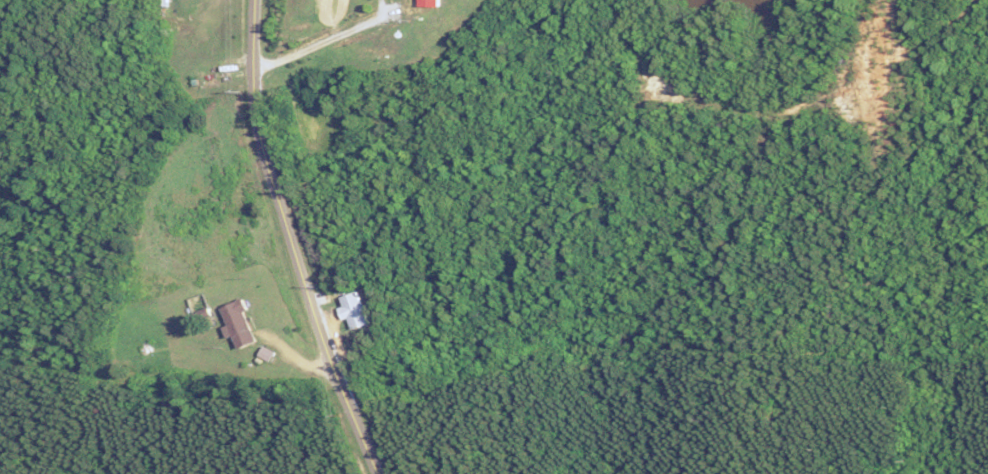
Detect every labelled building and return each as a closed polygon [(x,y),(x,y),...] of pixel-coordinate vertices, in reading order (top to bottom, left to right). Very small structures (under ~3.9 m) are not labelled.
[(364,323),(356,291),(339,296),(347,328),(364,323)] [(219,306),(236,348),(256,340),(239,298),(219,306)]
